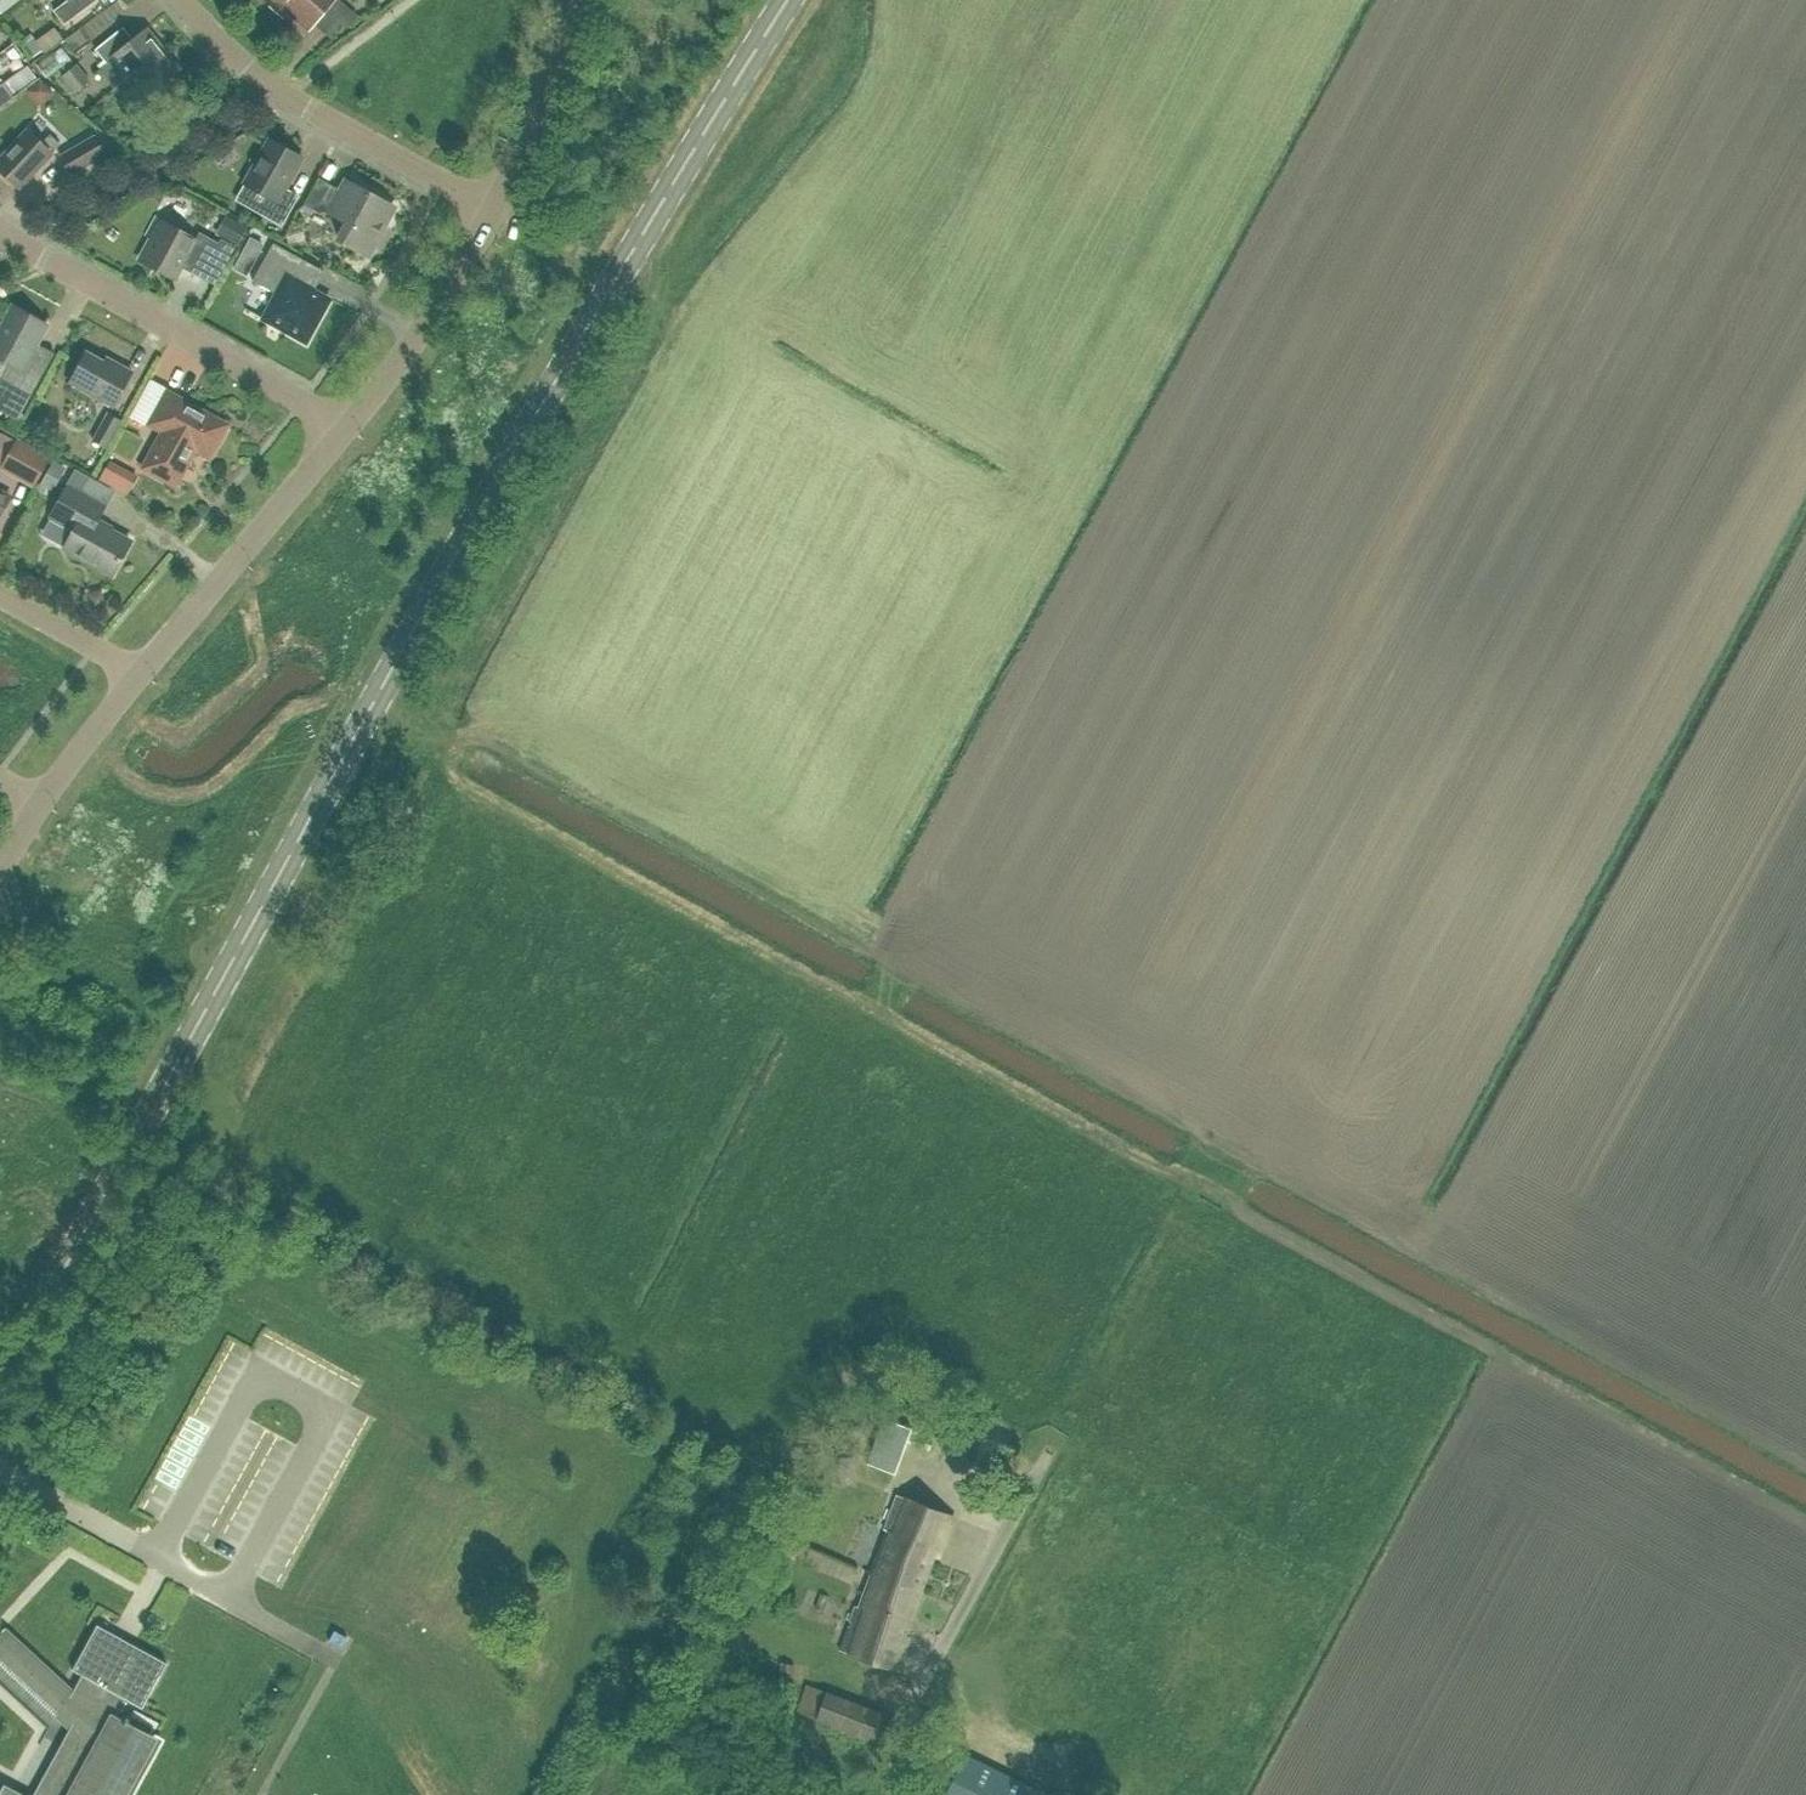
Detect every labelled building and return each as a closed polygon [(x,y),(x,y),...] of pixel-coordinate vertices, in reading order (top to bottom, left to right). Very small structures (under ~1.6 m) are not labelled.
[(8,6),(14,1),(14,0),(0,0),(0,12),(8,6)] [(53,11),(64,25),(97,0),(69,0),(53,11)] [(333,0),(277,0),(309,27),(333,0)] [(126,79),(164,49),(147,27),(128,43),(118,31),(95,50),(107,64),(99,70),(113,87),(125,78),(126,79)] [(164,49),(126,79),(136,91),(135,99),(148,116),(171,97),(162,85),(181,70),(164,49)] [(76,93),(91,81),(77,64),(61,76),(76,93)] [(2,84),(11,97),(36,78),(27,66),(2,84)] [(13,98),(11,97),(2,84),(0,86),(0,107),(13,98)] [(27,130),(0,159),(0,171),(19,189),(60,144),(50,134),(41,143),(27,130)] [(61,157),(70,174),(104,154),(94,137),(61,157)] [(281,226),(298,196),(285,189),(302,158),(269,139),(244,184),(268,197),(259,213),(281,226)] [(394,208),(355,187),(345,181),(340,190),(330,184),(319,179),(306,204),(316,210),(322,213),(329,211),(348,222),(339,239),(368,255),(394,208)] [(225,213),(219,223),(241,235),(246,225),(225,213)] [(141,260),(158,270),(175,279),(178,274),(182,266),(199,276),(217,243),(200,234),(196,240),(156,218),(147,235),(153,239),(141,260)] [(248,236),(241,249),(255,256),(262,243),(248,236)] [(263,319),(297,337),(306,342),(311,333),(329,299),(309,289),(295,276),(304,260),(273,243),(252,281),(276,294),(263,319)] [(0,379),(0,411),(17,420),(48,365),(31,356),(47,325),(12,306),(0,329),(0,358),(9,363),(0,379)] [(112,367),(86,352),(69,383),(113,407),(132,372),(114,362),(112,367)] [(213,453),(225,430),(224,424),(187,404),(188,402),(167,391),(148,424),(162,432),(142,468),(176,486),(190,460),(188,458),(192,450),(202,447),(213,453)] [(105,447),(120,420),(107,413),(92,440),(105,447)] [(50,457),(17,438),(0,466),(0,470),(33,487),(50,457)] [(41,483),(56,492),(69,469),(54,460),(41,483)] [(108,484),(117,467),(109,463),(99,480),(108,484)] [(113,574),(130,542),(95,523),(104,506),(67,486),(51,516),(75,529),(65,548),(113,574)] [(10,496),(0,491),(0,514),(10,496)] [(41,535),(62,547),(71,531),(49,519),(41,535)] [(895,1475),(912,1429),(883,1419),(866,1463),(895,1475)] [(190,1437),(185,1447),(204,1457),(209,1448),(190,1437)] [(278,1494),(283,1484),(261,1474),(256,1484),(278,1494)] [(871,1573),(920,1590),(933,1555),(938,1558),(954,1516),(897,1494),(884,1529),(887,1530),(871,1573)] [(904,1635),(920,1590),(871,1573),(858,1607),(855,1606),(839,1650),(899,1671),(910,1637),(904,1635)] [(153,1737),(127,1723),(129,1719),(126,1717),(124,1722),(115,1717),(125,1699),(142,1708),(167,1663),(133,1644),(97,1624),(72,1669),(82,1675),(73,1691),(16,1639),(4,1628),(0,1632),(0,1659),(1,1659),(59,1712),(56,1716),(70,1728),(61,1746),(33,1794),(121,1794),(153,1737)] [(357,1651),(363,1634),(343,1628),(338,1644),(357,1651)] [(775,1715),(789,1717),(796,1665),(781,1663),(775,1715)] [(883,1714),(826,1693),(816,1719),(873,1740),(883,1714)] [(943,1717),(929,1711),(925,1709),(920,1720),(938,1728),(943,1717)] [(965,1755),(945,1794),(1034,1794),(1036,1790),(965,1755)]
